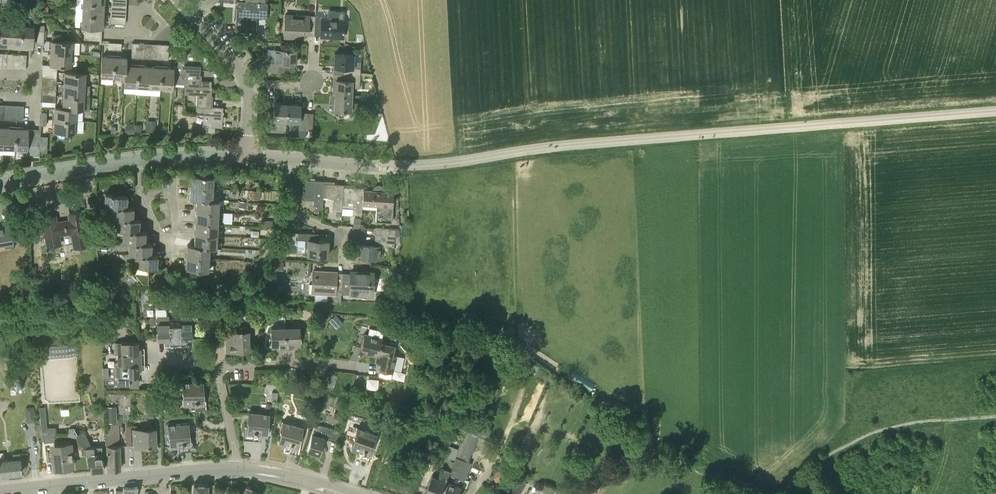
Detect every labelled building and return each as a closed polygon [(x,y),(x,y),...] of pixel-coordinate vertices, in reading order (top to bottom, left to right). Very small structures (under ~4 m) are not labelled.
[(235,18),(235,31),(255,32),(256,18),(266,18),(267,3),(265,3),(245,2),(236,1),(236,4),(240,4),(240,7),(236,7),(235,18)] [(102,16),(103,4),(83,3),(82,15),(102,16)] [(316,16),(315,33),(320,33),(320,36),(343,37),(344,19),(344,11),(330,10),(330,11),(330,18),(322,18),(322,16),(316,16)] [(284,14),(283,37),(303,38),(303,35),(303,32),(315,33),(316,16),(301,15),(301,17),(293,16),(293,15),(284,14)] [(102,28),(102,16),(82,15),(82,27),(85,27),(100,28),(102,28)] [(9,24),(0,24),(0,44),(8,45),(9,24)] [(20,45),(21,25),(9,24),(8,45),(20,45)] [(21,25),(20,45),(33,46),(34,26),(21,25)] [(51,53),(73,54),(74,42),(73,42),(52,40),(51,53)] [(186,50),(190,46),(185,42),(181,46),(186,50)] [(138,58),(139,43),(132,43),(131,58),(138,58)] [(266,62),(266,69),(286,71),(287,64),(294,65),(295,51),(275,49),(274,62),(267,62),(266,62)] [(42,64),(42,70),(57,71),(57,65),(71,66),(72,58),(73,58),(73,54),(51,53),(50,64),(42,64)] [(334,53),(333,67),(343,68),(343,74),(360,75),(361,61),(354,61),(354,54),(334,53)] [(102,57),(100,79),(106,79),(106,77),(113,78),(114,57),(108,57),(102,57)] [(126,65),(126,58),(114,57),(113,78),(119,78),(119,80),(124,80),(123,88),(124,88),(124,86),(125,73),(126,73),(126,65)] [(173,83),(172,90),(178,90),(178,84),(185,84),(185,85),(199,86),(200,75),(200,66),(184,65),(184,59),(178,58),(178,65),(174,65),(174,68),(173,68),(173,83)] [(124,80),(124,86),(137,87),(138,66),(131,65),(126,65),(126,73),(125,73),(124,80)] [(148,89),(149,66),(138,66),(137,87),(142,87),(142,89),(148,89)] [(160,88),(161,67),(149,66),(148,89),(152,89),(153,88),(160,88)] [(173,83),(173,68),(161,67),(160,88),(167,88),(167,91),(172,91),(173,83)] [(64,71),(63,84),(85,85),(85,81),(86,73),(64,71)] [(332,84),(332,94),(352,95),(352,88),(359,88),(360,75),(343,74),(342,79),(335,79),(335,84),(332,84)] [(90,86),(87,86),(63,84),(63,88),(62,96),(90,97),(90,86)] [(185,85),(185,94),(197,95),(196,106),(211,106),(211,96),(212,86),(211,86),(199,86),(185,85)] [(351,103),(352,95),(332,94),(331,104),(334,104),(334,109),(350,110),(358,111),(358,103),(351,103)] [(63,96),(62,106),(71,107),(70,109),(76,109),(78,109),(83,110),(86,110),(89,110),(90,97),(85,97),(63,96)] [(266,118),(265,128),(272,128),(273,121),(287,122),(288,104),(288,103),(274,103),(273,111),(266,111),(266,118)] [(288,104),(287,122),(299,122),(299,130),(306,130),(307,113),(300,112),(300,104),(288,103),(288,104)] [(55,112),(54,119),(75,120),(76,113),(76,109),(70,109),(71,107),(62,106),(55,106),(55,107),(55,112)] [(196,106),(196,115),(203,115),(202,131),(207,132),(207,126),(217,126),(222,126),(222,120),(223,115),(223,107),(211,106),(196,106)] [(54,126),(53,131),(75,132),(75,128),(75,120),(54,119),(54,126)] [(155,131),(155,123),(146,123),(146,131),(155,131)] [(4,128),(3,149),(7,149),(15,149),(16,128),(4,128)] [(16,128),(15,149),(22,150),(22,151),(27,152),(33,152),(33,155),(39,155),(39,152),(40,146),(33,146),(27,146),(28,131),(28,129),(16,128)] [(190,181),(190,187),(213,188),(213,182),(213,176),(191,175),(190,181)] [(322,197),(323,183),(323,180),(314,180),(309,180),(303,179),(302,194),(313,194),(312,207),(314,207),(319,207),(321,207),(322,197)] [(342,200),(342,184),(323,183),(322,197),(333,198),(332,210),(341,211),(342,200)] [(343,186),(342,207),(352,207),(352,214),(361,214),(362,208),(363,190),(363,187),(362,187),(343,186)] [(190,187),(189,198),(212,200),(212,194),(218,194),(218,188),(213,188),(190,187)] [(260,190),(252,190),(252,198),(260,198),(260,190)] [(363,190),(362,208),(376,209),(375,221),(391,221),(393,192),(392,192),(383,191),(373,190),(363,190)] [(104,194),(103,205),(110,206),(129,207),(130,201),(127,201),(127,195),(104,194)] [(189,198),(196,199),(195,210),(218,212),(218,206),(219,200),(217,200),(216,200),(212,200),(189,198)] [(110,206),(109,217),(116,218),(135,219),(135,213),(132,213),(132,207),(129,207),(110,206)] [(195,210),(194,222),(217,223),(222,223),(223,224),(224,212),(218,212),(195,210)] [(45,232),(42,232),(43,238),(45,237),(47,246),(55,245),(54,236),(60,234),(73,232),(75,248),(86,246),(85,241),(94,239),(89,213),(80,214),(80,212),(68,214),(69,219),(57,221),(56,216),(42,218),(45,232)] [(116,218),(115,229),(122,230),(141,231),(141,225),(138,225),(139,219),(135,219),(116,218)] [(194,222),(194,234),(217,235),(217,229),(217,223),(194,222)] [(4,244),(5,248),(14,246),(13,243),(10,224),(2,226),(2,228),(0,228),(0,245),(4,244)] [(122,230),(122,241),(128,242),(148,243),(148,237),(145,237),(145,231),(141,231),(122,230)] [(297,233),(297,239),(304,240),(307,240),(306,255),(327,256),(328,240),(314,240),(314,233),(297,233)] [(194,234),(193,245),(209,246),(216,247),(216,241),(216,240),(217,235),(194,234)] [(393,247),(395,235),(374,234),(373,245),(361,244),(360,257),(380,258),(381,246),(393,247)] [(128,242),(128,253),(134,254),(153,255),(153,249),(150,249),(151,243),(148,243),(128,242)] [(187,245),(186,256),(208,258),(209,252),(209,246),(193,245),(187,245)] [(160,255),(153,255),(134,254),(134,265),(136,266),(135,273),(143,281),(148,281),(149,266),(159,267),(160,255)] [(186,256),(185,268),(188,268),(208,270),(208,263),(208,258),(186,256)] [(275,261),(274,269),(283,269),(283,261),(275,261)] [(309,284),(308,292),(310,293),(310,294),(315,294),(327,295),(334,295),(334,301),(340,301),(341,294),(342,275),(337,275),(336,274),(336,272),(336,271),(327,271),(327,272),(312,272),(311,284),(309,284)] [(342,275),(341,294),(348,294),(347,295),(355,295),(356,292),(372,293),(373,284),(370,284),(370,272),(361,272),(350,271),(350,273),(350,275),(342,275)] [(44,281),(37,275),(34,280),(40,285),(44,281)] [(392,297),(388,292),(383,295),(387,301),(392,297)] [(169,340),(168,319),(168,316),(166,316),(166,309),(157,309),(157,340),(168,340),(169,340)] [(179,317),(179,318),(180,340),(192,339),(191,320),(196,320),(196,310),(181,310),(182,317),(179,317)] [(337,314),(330,320),(336,326),(342,320),(337,314)] [(169,340),(168,340),(168,343),(181,342),(180,340),(179,318),(168,319),(169,340)] [(239,331),(225,331),(225,333),(227,333),(227,336),(225,336),(225,339),(228,339),(228,349),(247,348),(247,330),(247,325),(239,326),(239,331)] [(402,325),(400,333),(417,337),(419,329),(402,325)] [(276,348),(285,347),(284,327),(270,328),(271,342),(276,342),(276,348)] [(284,327),(285,347),(294,347),(294,341),(299,341),(298,327),(284,327)] [(386,353),(388,344),(380,342),(383,331),(370,328),(368,334),(363,333),(360,347),(369,349),(368,354),(376,356),(377,351),(386,353)] [(117,354),(137,354),(137,353),(138,353),(137,342),(113,342),(114,354),(117,354)] [(376,356),(375,359),(380,360),(378,370),(379,370),(390,373),(393,373),(393,370),(401,372),(404,357),(396,355),(391,354),(393,345),(388,344),(386,353),(377,351),(376,356)] [(68,345),(50,346),(50,356),(68,355),(68,346),(68,345)] [(137,354),(117,354),(117,365),(138,365),(140,365),(140,353),(138,353),(137,353),(137,354)] [(18,366),(21,373),(28,370),(25,363),(18,366)] [(117,365),(115,365),(115,377),(118,377),(118,385),(129,385),(129,376),(138,376),(138,370),(138,365),(117,365)] [(362,386),(374,388),(376,378),(363,376),(362,386)] [(203,398),(203,381),(181,382),(182,404),(190,404),(203,404),(203,398)] [(51,431),(51,425),(45,426),(44,405),(37,405),(38,431),(51,431)] [(34,420),(34,406),(25,406),(26,420),(34,420)] [(266,436),(269,413),(248,411),(246,430),(246,433),(253,434),(253,440),(258,440),(258,435),(266,436)] [(113,416),(114,429),(118,429),(129,429),(129,415),(113,416)] [(298,445),(303,427),(282,421),(277,443),(284,445),(283,450),(288,451),(289,446),(297,448),(298,445)] [(190,445),(189,436),(188,422),(167,425),(169,447),(177,446),(190,445)] [(336,441),(339,431),(315,424),(307,450),(318,453),(323,437),(336,441)] [(357,427),(349,448),(357,451),(369,455),(371,449),(377,434),(357,427)] [(155,439),(155,428),(133,428),(133,446),(149,446),(149,447),(157,447),(156,439),(155,439)] [(118,446),(118,429),(114,429),(107,429),(107,446),(106,446),(107,469),(119,469),(119,446),(118,446)] [(84,430),(77,434),(83,448),(86,455),(88,455),(90,470),(90,471),(103,470),(103,468),(102,453),(102,446),(91,447),(84,430)] [(53,468),(73,466),(70,439),(54,441),(54,444),(50,444),(53,468)] [(458,448),(449,445),(443,459),(445,459),(439,476),(432,473),(425,490),(434,493),(440,493),(449,472),(455,457),(458,448)] [(8,473),(8,479),(21,477),(18,453),(12,453),(13,458),(0,459),(0,474),(8,473)] [(443,493),(458,493),(459,493),(461,492),(463,488),(461,486),(471,461),(469,461),(456,456),(455,455),(455,457),(449,472),(451,473),(443,493)] [(502,469),(492,472),(495,481),(505,478),(502,469)] [(507,493),(520,493),(527,482),(518,477),(507,493)] [(193,493),(218,493),(218,489),(214,485),(207,485),(207,484),(193,483),(193,493)] [(258,493),(249,490),(250,487),(245,485),(242,493),(258,493)]
